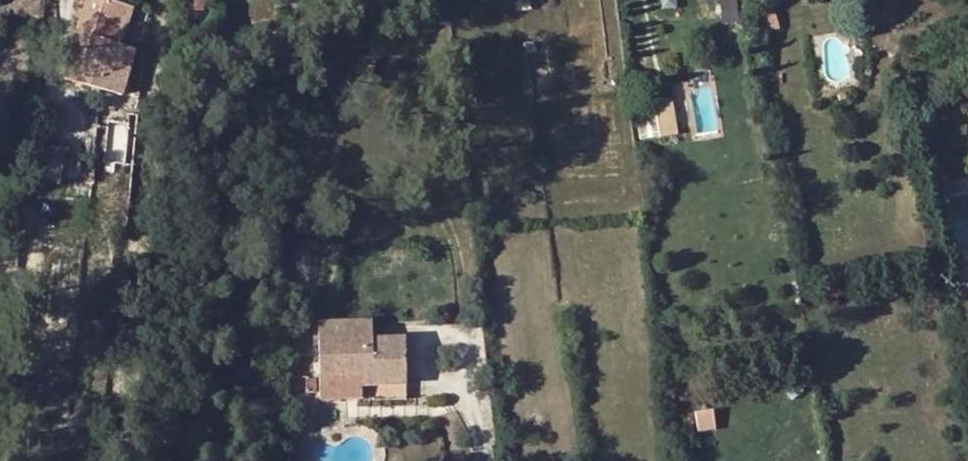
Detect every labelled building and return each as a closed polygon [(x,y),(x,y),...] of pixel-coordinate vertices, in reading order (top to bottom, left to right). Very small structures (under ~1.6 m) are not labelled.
[(109,9),(104,7),(106,0),(85,0),(79,16),(82,17),(69,55),(126,75),(135,47),(142,29),(125,23),(122,30),(104,24),(109,9)] [(130,6),(112,0),(106,0),(104,7),(109,9),(104,24),(122,30),(125,23),(130,6)] [(126,75),(69,55),(66,63),(123,83),(126,75)] [(672,101),(654,103),(659,137),(676,135),(672,101)] [(50,180),(64,180),(65,144),(50,144),(50,180)] [(361,386),(406,385),(405,338),(372,338),(372,322),(319,323),(320,379),(361,379),(361,386)] [(313,377),(304,376),(304,392),(313,392),(313,377)] [(321,402),(361,401),(361,386),(361,379),(320,379),(321,402)] [(712,412),(696,414),(698,432),(715,429),(712,412)]
